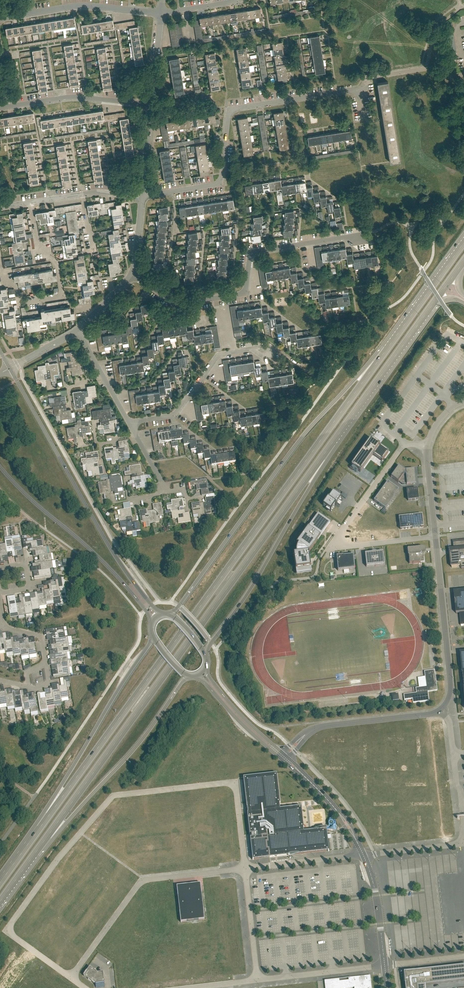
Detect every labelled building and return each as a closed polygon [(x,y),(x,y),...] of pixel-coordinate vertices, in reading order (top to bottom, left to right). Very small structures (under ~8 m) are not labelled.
[(254,9),(255,17),(259,16),(260,21),(263,20),(262,15),(261,15),(260,8),(254,9)] [(89,32),(88,23),(82,24),(81,21),(78,21),(79,30),(82,29),(83,33),(89,32)] [(311,62),(314,61),(323,60),(322,54),(313,55),(313,59),(311,59),(311,62)] [(75,56),(66,57),(67,63),(76,62),(79,61),(78,59),(81,59),(80,55),(75,56)] [(208,72),(218,70),(217,64),(207,66),(208,69),(204,70),(204,73),(208,72)] [(251,77),(241,79),(242,85),(243,85),(243,88),(253,86),(253,83),(252,84),(251,77)] [(380,99),(390,97),(388,81),(377,83),(380,99)] [(382,115),(393,113),(390,97),(380,99),(382,115)] [(271,117),(272,120),(275,119),(284,118),(283,111),(274,113),(274,117),(271,117)] [(385,131),(396,129),(393,113),(382,115),(385,131)] [(216,119),(215,114),(209,115),(210,123),(216,122),(217,124),(220,124),(219,119),(216,119)] [(48,127),(47,119),(41,120),(40,116),(37,117),(38,126),(41,125),(42,128),(45,128),(48,127)] [(388,147),(398,145),(396,129),(385,131),(388,147)] [(398,145),(388,147),(390,162),(401,161),(398,145)] [(29,178),(26,179),(27,185),(30,184),(39,183),(38,177),(29,178)] [(100,203),(87,205),(88,210),(89,216),(92,215),(92,214),(99,213),(98,208),(101,208),(100,204),(100,203)] [(117,211),(122,210),(121,203),(116,204),(116,207),(113,208),(112,208),(113,215),(118,214),(117,211)] [(56,215),(56,214),(55,210),(42,212),(43,217),(46,217),(47,221),(54,220),(53,215),(56,215)] [(118,217),(123,216),(122,210),(117,211),(118,214),(113,215),(114,221),(119,220),(118,217)] [(72,221),(77,220),(75,211),(74,211),(71,211),(68,212),(66,212),(68,225),(73,224),(72,221)] [(18,219),(23,219),(22,212),(10,214),(10,217),(13,217),(14,223),(19,222),(18,219)] [(40,222),(47,221),(46,217),(43,217),(42,212),(36,213),(36,218),(40,218),(40,222)] [(119,220),(114,221),(115,227),(120,227),(119,223),(124,223),(123,216),(118,217),(119,220)] [(19,226),(24,225),(23,219),(18,219),(19,222),(14,223),(15,230),(20,229),(19,226)] [(74,234),(79,233),(77,220),(72,221),(73,224),(68,225),(69,234),(69,235),(74,234)] [(20,232),(25,231),(24,225),(19,226),(20,229),(15,230),(16,236),(21,235),(20,232)] [(108,233),(109,233),(110,240),(115,239),(114,236),(119,235),(118,228),(113,229),(108,230),(108,233)] [(22,242),(29,241),(28,237),(27,238),(26,234),(25,235),(25,231),(20,232),(21,235),(16,236),(17,242),(22,242)] [(75,240),(74,234),(69,235),(62,236),(63,239),(65,239),(66,245),(71,244),(71,241),(75,240)] [(115,242),(120,241),(119,235),(114,236),(115,239),(110,240),(111,246),(116,245),(115,242)] [(71,244),(66,245),(67,251),(72,250),(72,247),(76,246),(75,240),(71,241),(71,244)] [(117,251),(116,248),(121,248),(126,247),(128,246),(128,242),(125,243),(125,244),(122,245),(121,246),(120,241),(115,242),(116,245),(111,246),(109,246),(110,253),(112,252),(117,251)] [(17,242),(12,243),(13,246),(9,247),(10,253),(14,253),(14,256),(19,255),(18,252),(23,251),(22,242),(17,242)] [(72,250),(67,251),(68,258),(73,257),(73,254),(77,253),(76,246),(72,247),(72,250)] [(118,255),(122,254),(121,248),(116,248),(117,251),(112,252),(113,259),(118,258),(118,255)] [(19,255),(14,256),(16,266),(25,264),(23,251),(18,252),(19,255)] [(114,265),(119,264),(118,258),(123,257),(122,254),(118,255),(118,258),(113,259),(113,260),(110,260),(110,262),(109,263),(110,269),(115,268),(114,265)] [(81,269),(85,268),(83,255),(79,256),(79,259),(74,260),(77,273),(82,272),(81,269)] [(115,268),(110,269),(111,276),(116,275),(115,272),(120,271),(119,264),(114,265),(115,268)] [(88,281),(85,268),(81,269),(82,272),(77,273),(78,282),(83,282),(83,281),(88,281)] [(50,275),(51,280),(57,279),(56,274),(53,275),(52,270),(46,271),(47,276),(50,275)] [(44,281),(51,280),(50,275),(47,276),(46,271),(39,272),(40,277),(43,276),(44,281)] [(38,282),(44,281),(43,276),(40,277),(39,272),(33,273),(34,278),(37,277),(38,282)] [(31,283),(38,282),(37,277),(34,278),(33,273),(27,274),(27,279),(31,278),(31,283)] [(27,274),(20,275),(21,280),(24,279),(25,284),(26,288),(32,287),(31,283),(31,278),(27,279),(27,274)] [(18,285),(25,284),(24,279),(21,280),(20,275),(14,276),(15,281),(18,280),(18,285)] [(89,287),(93,286),(92,280),(88,281),(83,281),(83,282),(84,291),(89,290),(89,287)] [(87,297),(90,297),(90,296),(90,294),(94,293),(93,286),(89,287),(89,290),(84,291),(85,297),(87,297)] [(0,299),(0,305),(4,305),(3,301),(8,301),(16,299),(15,297),(9,298),(8,297),(7,297),(7,294),(2,295),(3,298),(0,299)] [(14,310),(14,309),(9,310),(8,301),(3,301),(4,305),(0,305),(0,312),(5,311),(14,310)] [(64,308),(63,306),(61,306),(61,308),(45,311),(44,309),(41,309),(42,317),(36,318),(35,315),(32,315),(33,318),(23,320),(23,325),(27,324),(27,329),(47,326),(46,320),(75,316),(74,311),(71,311),(70,307),(64,308)] [(10,316),(15,316),(14,310),(5,311),(6,320),(11,320),(10,316)] [(16,322),(21,322),(21,319),(17,319),(16,319),(15,316),(10,316),(11,320),(6,320),(7,327),(12,326),(11,323),(16,322)] [(18,335),(16,322),(11,323),(12,326),(7,327),(8,333),(13,333),(13,336),(18,335)] [(111,346),(110,343),(109,334),(103,335),(103,336),(103,339),(104,342),(104,345),(104,347),(111,346)] [(73,363),(77,362),(81,362),(80,359),(78,359),(77,351),(66,352),(66,357),(61,358),(62,362),(73,360),(73,363)] [(178,355),(179,358),(180,364),(180,366),(186,365),(185,357),(181,357),(181,354),(182,354),(182,352),(178,352),(178,355)] [(173,362),(174,365),(175,370),(175,373),(176,376),(182,375),(180,366),(180,364),(176,364),(176,361),(177,361),(177,358),(173,359),(173,362)] [(81,362),(77,362),(77,365),(66,367),(67,371),(72,370),(73,375),(84,373),(83,365),(85,364),(84,361),(81,362)] [(45,362),(46,366),(47,369),(50,369),(51,380),(55,380),(54,375),(59,374),(57,362),(49,364),(49,362),(45,362)] [(236,364),(230,365),(230,368),(231,371),(231,374),(231,376),(231,377),(232,380),(238,379),(237,375),(237,372),(236,364)] [(47,369),(46,366),(43,366),(43,365),(38,366),(38,369),(35,370),(36,381),(41,380),(42,385),(46,385),(44,374),(47,373),(47,369)] [(85,396),(86,403),(93,402),(92,397),(97,396),(95,384),(86,386),(88,395),(85,396)] [(86,403),(85,396),(82,397),(81,390),(73,392),(74,403),(79,402),(80,407),(84,407),(83,404),(86,403)] [(54,402),(49,402),(50,406),(53,406),(53,409),(54,409),(60,407),(60,404),(66,403),(65,395),(54,397),(54,402)] [(60,407),(54,409),(55,415),(60,414),(61,419),(62,419),(62,423),(73,421),(72,417),(71,409),(67,409),(61,410),(61,407),(60,407)] [(97,410),(92,411),(93,416),(94,419),(97,419),(105,417),(105,420),(109,420),(112,419),(116,419),(115,416),(112,416),(111,416),(109,408),(97,410)] [(78,423),(78,427),(81,426),(83,438),(87,437),(86,432),(91,431),(89,420),(81,421),(80,419),(77,420),(77,421),(78,423)] [(109,423),(98,425),(99,428),(100,428),(100,433),(104,432),(116,431),(114,422),(116,422),(116,419),(112,419),(109,420),(109,423)] [(79,430),(78,427),(78,423),(77,421),(74,422),(75,423),(75,426),(66,427),(68,438),(73,437),(74,443),(78,442),(76,431),(79,430)] [(176,432),(170,433),(171,442),(172,447),(178,446),(177,441),(176,432)] [(116,450),(117,454),(118,460),(125,459),(124,454),(129,453),(127,441),(118,442),(119,450),(116,450)] [(367,443),(351,466),(359,471),(360,472),(372,455),(372,456),(373,455),(374,455),(382,461),(383,460),(389,452),(379,445),(378,446),(371,441),(369,444),(367,443)] [(118,460),(117,454),(114,454),(113,448),(104,449),(106,460),(111,459),(112,465),(115,464),(115,461),(118,461),(118,460)] [(81,460),(82,463),(83,466),(86,466),(92,465),(92,462),(99,461),(98,452),(85,454),(86,459),(81,460)] [(86,466),(87,472),(92,472),(93,477),(104,475),(102,466),(93,468),(93,465),(92,465),(86,466)] [(125,476),(136,474),(137,477),(147,476),(146,474),(144,474),(144,473),(142,474),(140,465),(129,467),(130,472),(125,473),(125,476)] [(399,466),(395,472),(392,475),(391,477),(393,479),(398,483),(399,482),(402,485),(406,470),(405,470),(405,471),(399,466)] [(402,485),(406,484),(407,485),(413,484),(416,484),(415,482),(414,470),(406,470),(402,485)] [(109,477),(109,480),(110,484),(113,483),(115,495),(118,494),(117,489),(122,488),(121,477),(112,478),(112,476),(109,477)] [(147,476),(137,477),(136,478),(137,481),(129,482),(130,485),(135,485),(136,489),(147,487),(146,479),(148,479),(150,479),(149,476),(148,476),(147,476)] [(107,488),(110,487),(110,484),(109,480),(106,481),(106,482),(98,483),(100,495),(105,495),(106,500),(109,499),(107,488)] [(197,490),(201,490),(202,496),(209,494),(208,488),(207,480),(190,482),(191,486),(196,485),(197,490)] [(385,509),(394,497),(398,490),(387,482),(374,501),(385,509)] [(418,500),(418,496),(417,490),(407,491),(408,501),(418,500)] [(331,495),(328,499),(328,498),(323,504),(324,505),(323,505),(324,506),(326,508),(325,509),(329,512),(330,511),(331,511),(335,505),(336,506),(337,504),(340,505),(339,505),(341,502),(339,501),(340,500),(340,499),(341,498),(340,498),(337,495),(337,494),(333,491),(331,495)] [(205,498),(206,505),(203,505),(204,508),(205,515),(211,514),(210,509),(215,508),(214,497),(205,498)] [(171,512),(178,511),(177,508),(184,507),(182,499),(171,501),(172,505),(167,506),(167,510),(168,513),(171,512)] [(202,516),(205,515),(204,508),(203,505),(203,504),(200,504),(200,502),(191,504),(193,515),(198,514),(199,519),(202,519),(202,516)] [(154,512),(151,513),(151,516),(152,523),(159,522),(158,517),(163,516),(161,503),(153,505),(154,512)] [(119,522),(126,521),(126,518),(132,517),(130,508),(119,510),(120,515),(115,516),(115,519),(118,519),(119,522)] [(152,524),(152,523),(151,516),(148,517),(147,509),(139,511),(141,523),(145,522),(146,528),(150,527),(149,524),(152,524)] [(181,511),(178,511),(171,512),(172,519),(177,518),(178,523),(190,521),(189,513),(182,514),(181,511)] [(296,554),(296,555),(294,555),(296,570),(296,575),(311,573),(311,568),(308,553),(309,552),(330,523),(318,514),(296,544),(299,545),(298,546),(297,547),(297,549),(296,550),(296,551),(296,552),(296,554)] [(400,529),(423,527),(422,515),(399,518),(400,529)] [(126,521),(119,522),(121,528),(125,528),(126,533),(138,531),(136,522),(130,523),(129,520),(126,521)] [(13,540),(15,557),(17,557),(17,551),(22,551),(20,539),(13,540)] [(26,545),(31,544),(32,549),(44,547),(43,540),(27,542),(27,539),(22,540),(23,543),(24,549),(26,548),(27,548),(26,545)] [(13,557),(15,557),(13,540),(5,541),(5,544),(6,544),(7,553),(12,552),(13,557)] [(453,543),(453,541),(454,552),(450,553),(452,568),(461,567),(461,568),(462,569),(463,569),(463,542),(453,543)] [(48,554),(47,547),(44,547),(32,549),(30,549),(30,552),(35,551),(36,556),(39,556),(48,554)] [(422,548),(408,549),(407,550),(408,556),(409,564),(413,563),(413,564),(421,563),(421,562),(423,562),(423,557),(423,555),(424,554),(425,554),(425,553),(426,552),(426,551),(425,550),(425,549),(424,549),(424,548),(423,548),(422,548)] [(365,554),(366,567),(375,566),(374,552),(373,552),(372,553),(371,553),(365,554)] [(375,552),(374,552),(375,566),(384,565),(383,552),(377,553),(376,553),(375,552)] [(35,564),(52,561),(51,554),(48,554),(39,556),(40,561),(35,562),(35,564)] [(353,556),(353,555),(347,556),(336,557),(337,558),(336,558),(338,571),(354,569),(353,560),(353,556)] [(50,569),(53,569),(52,561),(35,564),(32,564),(33,568),(39,567),(39,566),(40,566),(41,570),(50,569)] [(51,577),(50,569),(41,570),(38,571),(39,576),(34,577),(34,579),(51,577)] [(56,585),(51,586),(53,598),(61,597),(59,586),(58,580),(55,580),(56,585)] [(51,586),(51,584),(48,585),(49,590),(44,590),(46,602),(54,601),(53,598),(51,586)] [(44,590),(44,588),(41,589),(42,594),(37,595),(39,607),(47,605),(46,602),(44,590)] [(454,592),(456,614),(460,613),(461,626),(463,626),(463,591),(454,592)] [(33,611),(40,609),(39,607),(37,595),(37,592),(35,593),(35,598),(30,599),(31,602),(32,611),(33,611)] [(18,616),(25,615),(22,598),(23,598),(22,595),(19,596),(20,602),(21,602),(21,603),(16,604),(17,613),(18,616)] [(16,604),(16,601),(11,602),(10,597),(7,597),(10,614),(17,613),(16,604)] [(22,598),(25,615),(33,614),(33,611),(32,611),(31,602),(30,599),(30,597),(23,598),(22,598)] [(64,638),(63,627),(52,629),(53,632),(44,633),(45,636),(46,635),(46,636),(52,635),(53,640),(56,639),(64,638)] [(11,640),(6,641),(6,640),(7,639),(6,633),(2,634),(3,638),(5,650),(5,651),(5,654),(8,653),(9,655),(10,656),(13,655),(13,652),(11,640)] [(29,656),(36,655),(34,642),(29,643),(28,636),(26,637),(26,639),(29,656)] [(56,644),(48,646),(49,648),(69,645),(67,637),(64,638),(56,639),(56,644)] [(19,645),(20,645),(19,642),(14,643),(13,638),(11,638),(11,640),(13,652),(13,655),(21,654),(19,645)] [(21,657),(29,656),(26,639),(24,639),(25,644),(20,645),(19,645),(21,654),(21,657)] [(67,653),(70,652),(69,645),(49,648),(49,650),(57,649),(58,654),(67,653)] [(68,660),(67,653),(58,654),(55,654),(56,660),(49,661),(49,663),(68,660)] [(57,669),(69,667),(68,660),(49,663),(50,665),(56,664),(57,669)] [(69,667),(57,669),(58,674),(53,675),(53,678),(71,675),(69,667)] [(429,701),(428,697),(428,692),(437,691),(435,670),(425,671),(427,687),(416,688),(416,693),(404,695),(404,700),(412,699),(413,703),(429,701)] [(61,699),(69,697),(67,684),(71,683),(70,677),(63,678),(63,681),(64,686),(59,687),(61,699)] [(59,687),(59,684),(57,685),(57,690),(52,691),(54,703),(62,701),(61,699),(59,687)] [(20,696),(15,697),(14,689),(12,690),(12,694),(13,694),(14,706),(15,709),(22,708),(20,696)] [(52,691),(52,689),(50,689),(50,694),(45,695),(46,698),(47,707),(48,707),(55,706),(54,703),(52,691)] [(13,694),(12,694),(7,695),(7,690),(4,690),(5,692),(7,704),(6,704),(7,707),(14,706),(13,694)] [(29,700),(28,698),(23,698),(23,697),(24,697),(23,691),(19,691),(20,696),(22,708),(23,711),(30,710),(29,700)] [(30,710),(31,713),(38,711),(36,694),(33,695),(34,700),(29,700),(30,710)] [(46,698),(41,699),(40,694),(38,694),(40,711),(48,710),(48,707),(47,707),(46,698)] [(288,852),(288,855),(329,851),(326,828),(310,829),(310,831),(304,832),(303,828),(304,828),(301,807),(280,809),(279,804),(280,804),(277,774),(243,778),(247,808),(248,813),(247,813),(250,834),(250,838),(252,859),(253,860),(288,852)] [(204,920),(200,883),(177,886),(181,922),(204,920)] [(403,972),(405,983),(405,987),(425,987),(424,985),(463,981),(463,966),(414,971),(403,972)] [(105,986),(103,972),(98,973),(90,967),(83,976),(95,985),(99,984),(100,987),(105,986)] [(370,976),(348,978),(349,981),(339,982),(339,979),(325,981),(325,987),(348,987),(354,987),(371,987),(370,976)]
